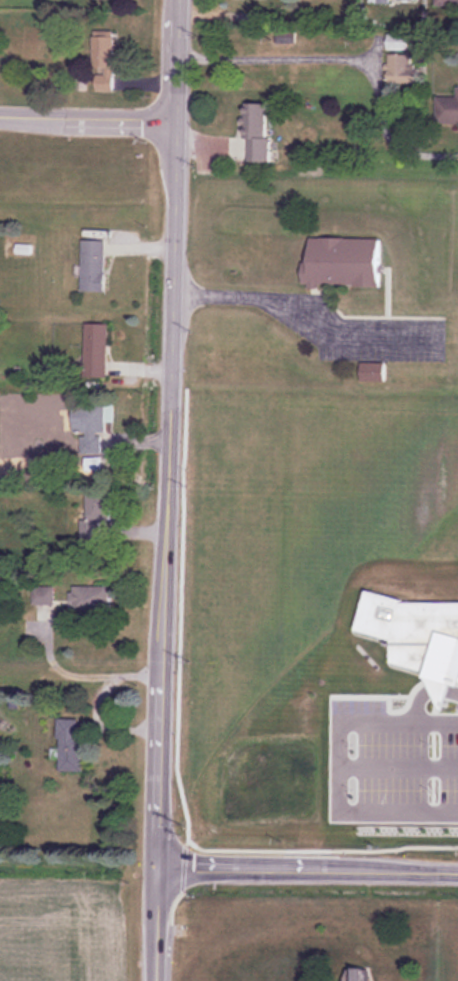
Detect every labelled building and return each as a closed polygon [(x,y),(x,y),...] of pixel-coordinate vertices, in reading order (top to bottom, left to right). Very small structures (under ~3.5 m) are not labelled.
[(115,92),(115,31),(94,31),(94,92),(115,92)] [(386,54),(386,84),(413,84),(413,54),(386,54)] [(436,98),(436,124),(457,124),(457,88),(456,88),(456,98),(436,98)] [(245,163),(268,163),(268,105),(246,105),(245,163)] [(306,237),(305,285),(379,286),(379,238),(306,237)] [(105,240),(82,240),(82,291),(105,291),(105,240)] [(107,377),(107,323),(84,323),(84,377),(107,377)] [(384,362),(360,362),(360,381),(384,381),(384,362)] [(102,405),(72,405),(73,432),(80,432),(80,453),(103,453),(102,405)] [(110,586),(69,586),(69,609),(110,609),(110,586)] [(438,678),(448,704),(457,701),(457,670),(438,678)] [(83,771),(83,718),(58,718),(58,771),(83,771)] [(373,969),(353,968),(352,979),(342,979),(342,980),(373,980),(373,969)]
